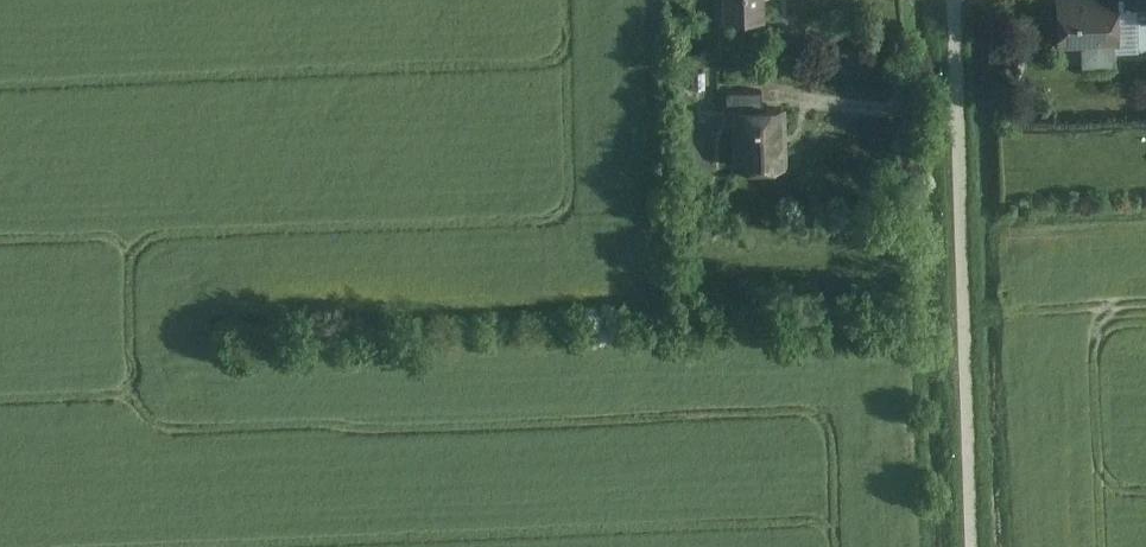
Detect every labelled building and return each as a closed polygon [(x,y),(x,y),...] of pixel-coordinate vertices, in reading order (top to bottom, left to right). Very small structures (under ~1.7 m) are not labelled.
[(719,24),(769,23),(768,0),(719,0),(719,24)] [(1050,52),(1115,50),(1115,63),(1133,62),(1131,0),(1049,0),(1050,52)] [(723,112),(725,171),(779,170),(777,110),(723,112)]
